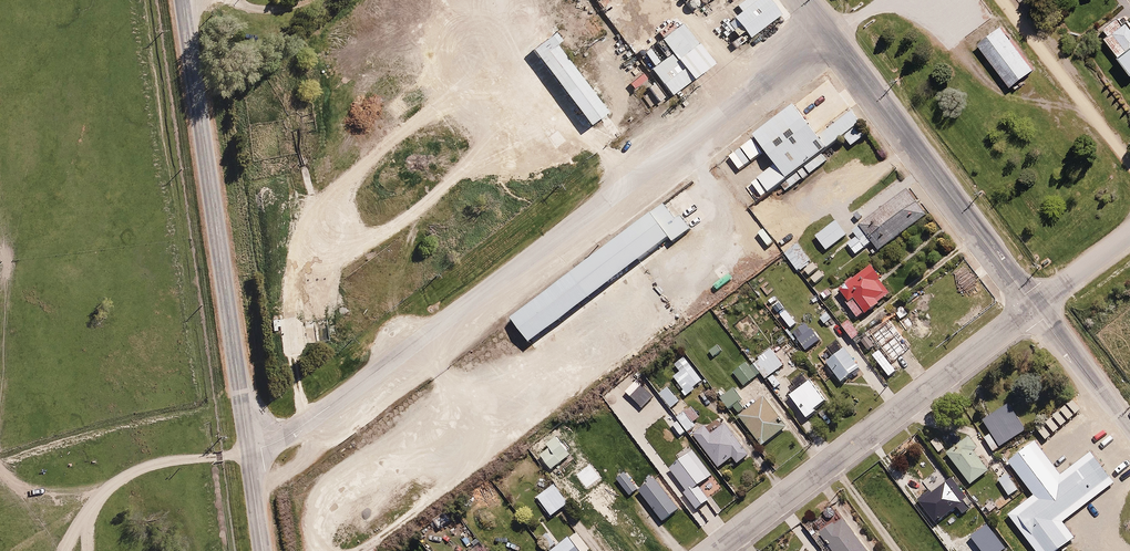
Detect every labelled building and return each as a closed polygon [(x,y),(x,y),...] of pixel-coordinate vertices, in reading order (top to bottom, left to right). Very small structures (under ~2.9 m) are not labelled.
[(769,0),(764,0),(738,20),(754,41),(783,18),(769,0)] [(708,48),(690,25),(667,43),(680,58),(658,75),(677,99),(702,80),(689,63),(708,48)] [(1031,69),(998,28),(974,47),(1006,88),(1031,69)] [(1112,43),(1129,66),(1129,28),(1112,43)] [(617,110),(560,37),(537,54),(595,127),(617,110)] [(835,149),(802,108),(762,139),(795,180),(835,149)] [(859,255),(873,243),(881,254),(928,219),(907,191),(860,226),(865,233),(850,244),(859,255)] [(687,229),(669,207),(519,324),(536,346),(687,229)] [(838,221),(816,237),(827,252),(849,236),(838,221)] [(804,271),(814,263),(814,258),(799,241),(785,252),(800,271),(804,271)] [(849,308),(858,320),(866,314),(867,316),(881,305),(880,303),(891,295),(871,268),(841,291),(852,305),(849,308)] [(727,272),(713,285),(719,292),(733,280),(727,272)] [(842,297),(836,287),(829,291),(836,301),(842,297)] [(834,313),(828,313),(820,319),(826,326),(837,317),(834,313)] [(850,320),(842,325),(854,341),(862,336),(850,320)] [(720,345),(710,352),(715,359),(725,352),(720,345)] [(754,364),(767,380),(787,364),(774,348),(754,364)] [(847,349),(827,363),(843,385),(863,371),(847,349)] [(698,390),(697,388),(705,382),(686,359),(676,366),(679,370),(673,376),(684,390),(682,391),(687,398),(698,390)] [(749,361),(733,374),(745,388),(761,375),(749,361)] [(813,383),(811,380),(789,397),(808,421),(818,414),(818,409),(830,400),(815,382),(813,383)] [(737,412),(745,408),(734,390),(728,394),(724,387),(716,391),(729,412),(735,408),(737,412)] [(687,408),(692,406),(684,396),(676,396),(670,388),(660,395),(689,434),(698,427),(695,424),(701,419),(693,408),(689,410),(687,408)] [(766,398),(741,417),(763,447),(788,428),(766,398)] [(1028,431),(1009,402),(983,420),(1002,449),(1028,431)] [(695,436),(720,470),(734,460),(739,467),(753,457),(723,416),(695,436)] [(975,458),(972,455),(952,454),(949,456),(972,485),(989,471),(977,456),(975,458)] [(1099,458),(1024,519),(1050,550),(1063,550),(1075,542),(1061,525),(1117,479),(1099,458)] [(616,480),(631,498),(639,492),(665,523),(682,509),(654,476),(640,487),(626,471),(616,480)] [(1018,491),(1006,474),(999,479),(1011,496),(1018,491)] [(971,509),(965,502),(969,499),(951,478),(921,503),(939,524),(958,508),(964,514),(971,509)] [(556,484),(538,497),(554,519),(572,505),(556,484)] [(844,517),(822,533),(835,550),(869,550),(844,517)] [(571,538),(554,550),(581,550),(571,538)]
